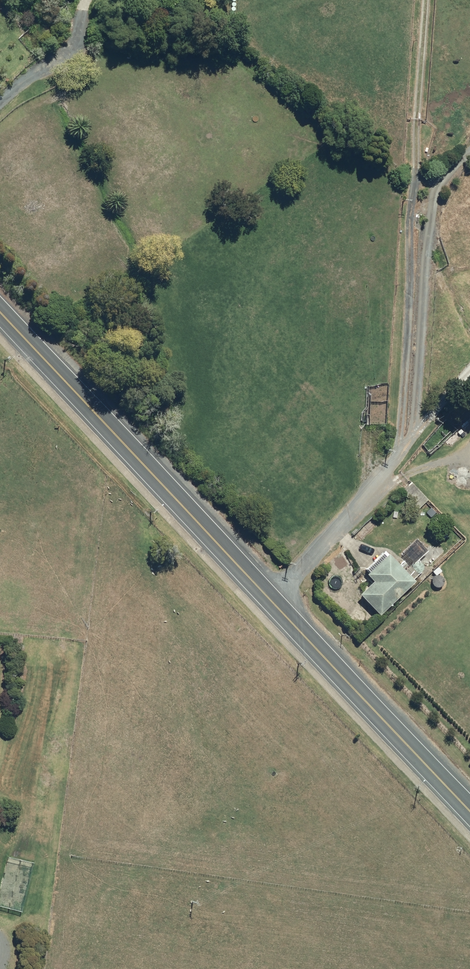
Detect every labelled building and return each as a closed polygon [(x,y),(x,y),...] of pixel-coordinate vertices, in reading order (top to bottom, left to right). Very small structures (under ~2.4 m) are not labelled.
[(411,479),(401,489),(418,508),(429,498),(411,479)] [(429,504),(424,509),(428,513),(433,508),(429,504)] [(456,543),(449,541),(447,549),(453,551),(456,543)] [(366,570),(369,573),(367,574),(373,581),(359,594),(379,615),(415,581),(388,554),(385,556),(383,554),(366,570)] [(438,566),(433,571),(436,575),(442,570),(438,566)] [(8,906),(10,894),(0,893),(0,905),(8,906)]
